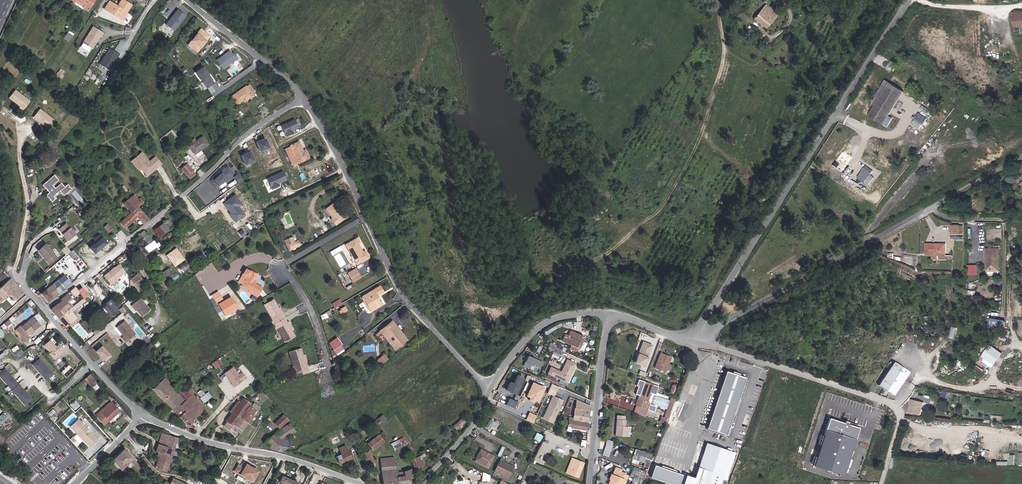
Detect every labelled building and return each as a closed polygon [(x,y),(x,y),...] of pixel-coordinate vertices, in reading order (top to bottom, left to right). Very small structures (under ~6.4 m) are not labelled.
[(84,6),(83,8),(87,11),(94,0),(75,0),(84,6)] [(126,14),(131,6),(122,0),(117,7),(109,2),(104,10),(120,20),(125,13),(126,14)] [(765,34),(777,19),(775,17),(777,15),(771,10),(769,12),(765,9),(753,24),(765,34)] [(174,31),(186,16),(178,10),(166,25),(174,31)] [(1002,27),(1014,26),(1013,13),(1013,10),(1001,12),(1002,27)] [(1021,25),(1021,12),(1013,13),(1014,26),(1021,25)] [(92,48),(102,32),(93,26),(83,42),(92,48)] [(200,48),(210,37),(205,33),(205,34),(200,30),(188,45),(194,50),(197,46),(200,48)] [(69,31),(63,39),(69,43),(74,34),(69,31)] [(120,53),(110,47),(106,54),(106,55),(105,57),(103,58),(100,64),(109,70),(120,53)] [(223,69),(237,59),(235,55),(233,56),(230,51),(217,60),(223,69)] [(203,82),(199,84),(204,90),(215,83),(204,66),(196,71),(203,82)] [(60,68),(56,76),(61,79),(65,71),(60,68)] [(873,106),(875,108),(889,87),(884,84),(874,100),(876,101),(875,104),(872,103),(871,105),(873,106)] [(245,99),(247,100),(252,97),(245,87),(231,97),(237,105),(243,101),(245,99)] [(868,120),(882,130),(904,96),(889,87),(875,108),(873,106),(871,110),(873,111),(868,120)] [(25,109),(31,99),(14,89),(9,99),(25,109)] [(40,108),(33,117),(49,128),(55,119),(40,108)] [(295,132),(293,129),(302,126),(299,118),(282,124),(286,136),(295,132)] [(208,144),(202,136),(190,146),(195,153),(208,144)] [(267,137),(257,141),(261,151),(271,147),(267,137)] [(290,146),(298,164),(309,159),(305,150),(303,151),(298,142),(290,146)] [(298,164),(290,146),(284,149),(292,166),(298,164)] [(245,164),(256,160),(252,150),(242,154),(245,164)] [(146,162),(137,154),(128,163),(135,170),(136,169),(137,168),(139,170),(142,173),(147,173),(151,168),(153,169),(158,163),(151,157),(146,162)] [(178,166),(181,170),(187,165),(184,161),(178,166)] [(195,174),(187,165),(181,170),(189,179),(195,174)] [(280,183),(288,179),(283,170),(266,178),(271,189),(281,185),(280,183)] [(208,191),(225,179),(219,172),(212,180),(204,186),(208,191)] [(239,181),(244,177),(239,172),(234,176),(239,181)] [(64,194),(71,189),(67,184),(64,187),(61,184),(55,189),(52,185),(57,179),(54,176),(44,185),(50,192),(47,195),(52,201),(55,198),(53,196),(60,190),(64,194)] [(131,212),(138,206),(141,204),(134,195),(124,203),(131,212)] [(342,211),(339,208),(340,207),(336,201),(324,209),(331,219),(330,219),(335,226),(348,217),(343,210),(342,211)] [(143,224),(149,219),(138,206),(131,212),(120,223),(125,228),(137,217),(143,224)] [(99,217),(96,213),(88,219),(92,223),(99,217)] [(160,237),(175,226),(169,219),(154,230),(160,237)] [(75,233),(64,222),(57,229),(68,240),(75,233)] [(144,230),(140,233),(149,243),(153,240),(144,230)] [(149,234),(154,240),(155,241),(160,237),(154,230),(149,234)] [(162,238),(164,241),(173,234),(171,231),(162,238)] [(93,238),(96,241),(90,246),(95,253),(108,242),(100,233),(93,238)] [(173,234),(164,241),(165,242),(174,236),(173,234)] [(286,240),(290,250),(300,246),(297,241),(294,242),(292,243),(290,239),(286,240)] [(345,244),(357,265),(369,258),(366,253),(364,254),(363,252),(358,243),(355,239),(345,244)] [(149,243),(144,247),(147,251),(156,244),(153,240),(149,243)] [(49,263),(56,257),(45,244),(38,250),(49,263)] [(66,245),(62,249),(66,254),(70,251),(66,245)] [(935,264),(947,264),(947,254),(930,254),(930,264),(935,264)] [(992,271),(1002,271),(1002,255),(992,255),(992,271)] [(196,263),(193,259),(177,270),(180,274),(196,263)] [(104,275),(111,284),(126,271),(119,263),(115,267),(115,266),(104,275)] [(978,274),(978,264),(967,264),(968,275),(978,274)] [(172,273),(169,268),(161,273),(165,279),(172,273)] [(355,269),(348,274),(350,278),(357,274),(355,269)] [(262,288),(257,285),(254,284),(253,281),(255,279),(257,276),(251,272),(250,273),(245,270),(243,275),(247,277),(242,285),(241,287),(249,291),(248,293),(256,297),(262,288)] [(138,274),(131,280),(137,286),(140,283),(142,286),(146,284),(138,274)] [(238,282),(242,285),(247,277),(243,275),(238,282)] [(61,284),(57,280),(41,293),(48,302),(71,282),(68,278),(61,284)] [(10,279),(0,288),(0,295),(14,283),(10,279)] [(161,281),(156,285),(161,293),(167,289),(161,281)] [(14,283),(0,295),(0,296),(3,299),(4,300),(10,294),(18,287),(14,283)] [(73,306),(59,318),(66,327),(77,318),(71,311),(87,299),(86,297),(88,295),(79,284),(75,287),(80,292),(82,295),(83,298),(73,306)] [(23,293),(18,287),(10,294),(16,300),(23,293)] [(80,292),(75,287),(70,291),(75,297),(80,292)] [(380,287),(362,297),(371,311),(382,304),(377,296),(383,292),(380,287)] [(68,293),(60,299),(62,300),(51,309),(55,313),(69,301),(72,298),(68,293)] [(222,301),(217,293),(211,296),(216,304),(222,301)] [(140,298),(132,304),(142,316),(150,310),(140,298)] [(231,298),(217,307),(223,317),(237,309),(231,298)] [(284,318),(278,308),(273,300),(264,305),(272,320),(279,332),(285,342),(295,336),(291,331),(287,323),(284,318)] [(334,308),(341,303),(339,300),(332,304),(334,308)] [(55,313),(59,318),(73,306),(69,301),(55,313)] [(12,329),(23,343),(30,337),(28,336),(31,333),(31,331),(32,331),(33,332),(40,325),(33,317),(20,327),(18,324),(12,329)] [(1007,328),(1007,319),(990,318),(990,327),(1007,328)] [(279,332),(272,320),(270,321),(277,333),(279,332)] [(135,334),(124,321),(117,326),(125,335),(122,337),(126,342),(135,334)] [(393,329),(396,327),(391,321),(379,331),(394,349),(403,342),(393,329)] [(95,335),(104,327),(102,325),(93,332),(95,335)] [(406,339),(396,327),(393,329),(403,342),(406,339)] [(566,336),(563,343),(572,347),(581,351),(587,338),(572,331),(570,338),(566,336)] [(910,351),(916,343),(907,336),(903,342),(907,346),(906,348),(910,351)] [(341,345),(336,338),(329,343),(333,350),(331,351),(333,358),(343,351),(340,346),(341,345)] [(642,340),(636,363),(642,364),(640,373),(643,374),(644,367),(647,368),(654,343),(642,340)] [(59,357),(64,352),(58,345),(56,347),(50,341),(44,346),(50,353),(52,350),(59,357)] [(16,356),(23,351),(17,344),(11,349),(16,356)] [(101,346),(95,351),(103,361),(109,356),(101,346)] [(580,355),(581,351),(581,350),(572,347),(570,351),(580,355)] [(305,365),(302,355),(300,349),(289,352),(293,367),(295,374),(306,371),(305,365)] [(558,359),(562,352),(559,351),(556,350),(553,356),(558,359)] [(657,368),(667,372),(674,355),(664,352),(657,368)] [(378,367),(388,359),(384,355),(377,360),(377,361),(375,363),(378,367)] [(212,362),(216,368),(223,364),(219,358),(212,362)] [(39,359),(32,364),(46,379),(52,373),(39,359)] [(544,366),(530,359),(525,369),(531,372),(533,368),(534,369),(535,367),(542,371),(544,366)] [(879,385),(895,395),(911,371),(895,361),(879,385)] [(550,377),(569,386),(577,367),(569,364),(564,376),(552,371),(550,377)] [(245,379),(238,370),(235,373),(229,365),(221,371),(224,375),(226,374),(227,376),(225,377),(233,387),(245,379)] [(62,375),(65,378),(74,371),(70,367),(62,375)] [(4,369),(0,373),(0,377),(25,404),(31,398),(4,369)] [(96,383),(90,376),(85,380),(91,387),(96,383)] [(153,388),(173,410),(184,401),(177,394),(168,383),(169,382),(164,377),(153,388)] [(511,385),(507,393),(516,398),(524,381),(518,378),(514,386),(511,385)] [(536,399),(540,401),(545,386),(532,381),(527,395),(530,396),(529,400),(535,402),(536,399)] [(649,402),(652,392),(655,385),(647,382),(643,392),(640,398),(638,406),(650,410),(653,403),(649,402)] [(184,401),(173,410),(187,425),(205,409),(185,387),(177,394),(184,401)] [(554,387),(552,392),(559,396),(562,391),(554,387)] [(209,398),(205,393),(200,397),(204,402),(209,398)] [(241,431),(255,411),(248,406),(249,404),(242,399),(239,403),(237,402),(229,412),(232,413),(225,421),(226,422),(223,427),(228,431),(230,428),(232,429),(234,426),(241,431)] [(558,422),(566,404),(556,400),(548,418),(558,422)] [(518,405),(510,401),(507,407),(515,411),(518,405)] [(119,412),(110,403),(96,416),(104,425),(119,412)] [(914,404),(909,416),(921,421),(926,408),(914,404)] [(529,412),(526,420),(534,422),(537,414),(529,412)] [(591,427),(593,414),(579,412),(577,422),(577,424),(591,427)] [(390,420),(385,413),(376,420),(381,427),(390,420)] [(620,435),(632,434),(632,426),(628,426),(628,421),(625,420),(625,414),(619,414),(620,435)] [(274,423),(279,429),(288,420),(283,415),(274,423)] [(662,422),(667,424),(671,416),(667,415),(666,419),(663,418),(662,422)] [(846,475),(860,425),(846,421),(845,422),(830,418),(816,467),(846,475)] [(456,428),(465,423),(462,419),(454,424),(456,428)] [(97,441),(90,433),(89,434),(84,428),(85,428),(78,420),(71,427),(90,447),(97,441)] [(591,427),(577,424),(577,422),(573,421),(571,431),(575,431),(575,433),(593,435),(594,429),(591,429),(591,427)] [(265,442),(272,449),(282,451),(290,443),(283,439),(294,432),(292,428),(289,424),(274,435),(265,442)] [(387,438),(382,431),(367,443),(372,450),(387,438)] [(537,432),(534,438),(540,440),(543,435),(537,432)] [(159,445),(174,450),(178,439),(163,434),(159,445)] [(394,450),(406,445),(403,437),(390,444),(394,450)] [(605,440),(602,454),(607,456),(611,441),(605,440)] [(166,473),(174,450),(159,445),(156,453),(157,453),(160,454),(159,457),(155,469),(166,473)] [(124,449),(113,460),(121,469),(130,461),(132,463),(135,461),(132,458),(133,458),(124,449)] [(739,455),(735,454),(734,457),(710,449),(699,483),(730,483),(739,455)] [(649,455),(634,450),(631,457),(643,462),(642,464),(645,465),(649,455)] [(351,459),(347,451),(336,457),(339,464),(351,459)] [(374,462),(369,451),(363,454),(368,465),(374,462)] [(482,452),(481,455),(497,462),(498,459),(482,452)] [(497,462),(481,455),(476,464),(492,472),(497,462)] [(395,471),(394,457),(379,459),(382,483),(397,483),(395,472),(395,471)] [(420,460),(418,457),(411,461),(415,469),(422,466),(424,464),(421,460),(420,460)] [(251,481),(257,471),(245,464),(243,468),(238,465),(234,471),(251,481)] [(509,466),(505,464),(499,475),(513,482),(518,472),(508,467),(509,466)] [(582,481),(586,472),(579,468),(577,471),(575,470),(574,473),(572,472),(570,476),(582,481)] [(624,475),(619,473),(620,470),(613,468),(611,475),(609,480),(607,483),(620,483),(624,475)] [(635,468),(629,483),(631,483),(639,483),(644,471),(635,468)] [(395,472),(397,483),(406,483),(409,483),(409,478),(412,478),(411,469),(403,471),(395,472)] [(298,483),(283,475),(279,482),(283,483),(298,483)]
